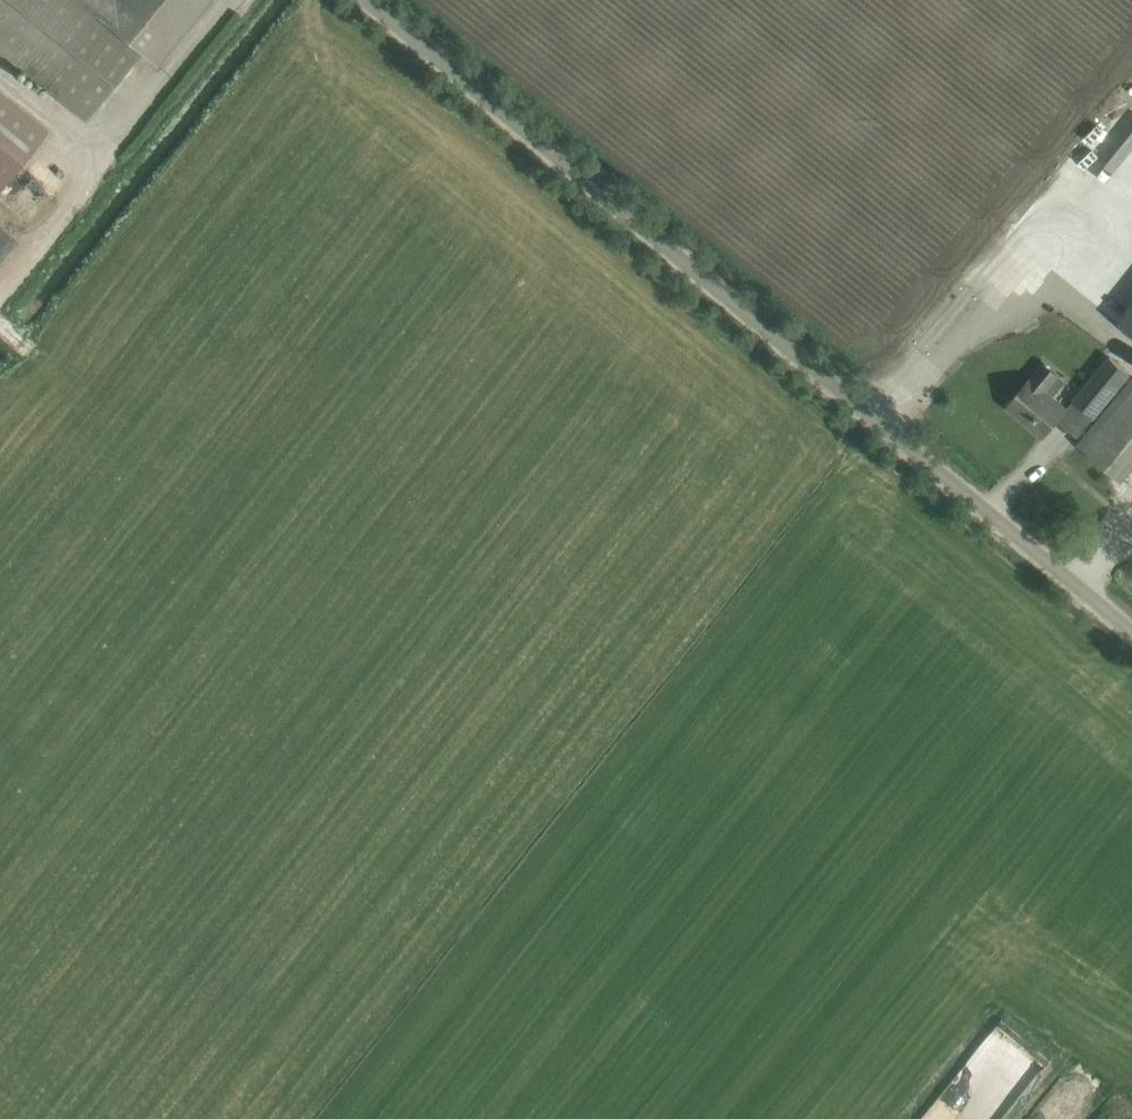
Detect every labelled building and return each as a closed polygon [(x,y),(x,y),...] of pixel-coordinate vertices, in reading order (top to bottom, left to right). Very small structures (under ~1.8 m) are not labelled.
[(86,118),(140,51),(157,65),(198,14),(200,11),(202,9),(203,6),(204,3),(205,0),(137,0),(139,6),(131,11),(118,0),(0,0),(0,48),(86,118)] [(50,132),(0,91),(0,192),(50,132)] [(1118,323),(1131,334),(1131,305),(1118,323)] [(1110,357),(1074,400),(1094,418),(1131,374),(1110,357)] [(1066,410),(1052,398),(1066,381),(1044,363),(1030,380),(1008,406),(1044,436),(1066,410)] [(1079,444),(1122,480),(1131,469),(1131,380),(1079,444)]
